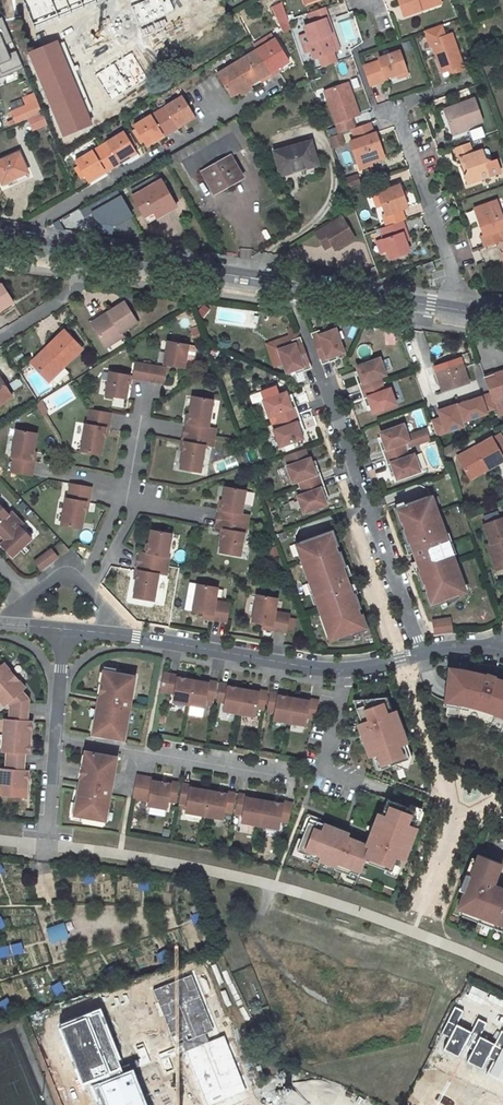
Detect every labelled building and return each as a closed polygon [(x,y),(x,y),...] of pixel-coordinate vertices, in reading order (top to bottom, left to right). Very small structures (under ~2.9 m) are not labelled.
[(150,12),(179,0),(146,0),(150,12)] [(431,0),(400,0),(404,14),(422,8),(421,4),(431,0)] [(289,16),(284,2),(274,6),(279,20),(289,16)] [(334,17),(347,15),(345,4),(333,6),(334,17)] [(315,37),(321,54),(346,45),(341,30),(337,31),(331,15),(333,15),(330,5),(316,10),(320,20),(312,23),(317,37),(315,37)] [(289,16),(279,20),(282,30),(292,26),(289,16)] [(0,17),(0,83),(22,74),(0,17)] [(464,67),(452,33),(445,35),(441,23),(424,29),(430,46),(432,45),(441,71),(446,69),(448,74),(464,67)] [(273,34),(253,46),(256,52),(276,39),(273,34)] [(256,52),(236,64),(215,76),(228,98),(238,92),(242,90),(244,93),(251,89),(248,86),(262,78),(263,81),(278,72),(276,68),(289,61),(276,39),(256,52)] [(386,74),(405,68),(399,49),(379,56),(380,58),(363,64),(369,82),(387,76),(386,74)] [(325,93),(339,135),(354,130),(357,129),(354,120),(359,117),(356,108),(353,109),(349,97),(352,96),(348,84),(325,93)] [(199,111),(188,94),(137,125),(148,142),(165,132),(167,134),(182,125),(180,122),(199,111)] [(452,134),(483,124),(476,101),(444,111),(452,134)] [(43,111),(30,117),(33,126),(47,120),(43,111)] [(200,114),(199,111),(180,122),(182,125),(200,114)] [(440,113),(448,136),(452,134),(444,111),(440,113)] [(386,158),(377,133),(374,134),(371,124),(357,129),(354,130),(357,140),(353,142),(361,165),(372,160),(373,162),(386,158)] [(119,160),(128,154),(130,157),(133,162),(142,157),(137,149),(127,131),(102,146),(77,162),(87,179),(104,169),(106,171),(121,162),(119,160)] [(149,145),(167,134),(165,132),(148,142),(149,145)] [(241,149),(232,133),(182,161),(192,178),(202,172),(215,193),(229,185),(228,180),(241,173),(231,156),(241,149)] [(295,167),(296,171),(318,165),(311,141),(275,151),(281,171),(295,167)] [(477,141),(469,144),(473,154),(481,151),(477,141)] [(473,154),(469,144),(454,149),(457,160),(460,159),(461,162),(465,163),(468,171),(465,175),(468,182),(501,170),(497,159),(489,161),(484,159),(481,151),(473,154)] [(0,161),(0,178),(2,183),(28,172),(19,152),(0,161)] [(362,169),(374,165),(373,162),(372,160),(361,165),(362,169)] [(89,182),(106,171),(104,169),(87,179),(89,182)] [(345,177),(348,187),(359,183),(356,174),(345,177)] [(161,179),(133,195),(146,216),(154,212),(155,214),(175,203),(161,179)] [(384,206),(387,216),(384,217),(387,227),(404,221),(406,220),(403,210),(408,209),(400,186),(379,194),(384,206)] [(92,212),(98,221),(117,224),(132,215),(118,191),(90,206),(93,211),(92,212)] [(374,196),(378,208),(384,206),(379,194),(374,196)] [(483,236),(481,236),(485,247),(499,242),(502,241),(502,226),(495,201),(473,209),(483,236)] [(342,217),(316,233),(323,244),(330,240),(335,250),(354,238),(342,217)] [(384,239),(391,258),(410,252),(404,233),(408,232),(404,221),(387,227),(384,228),(387,238),(384,239)] [(423,276),(432,273),(428,264),(420,267),(423,276)] [(2,308),(3,310),(14,302),(3,284),(0,283),(0,309),(2,308)] [(105,350),(122,340),(120,337),(136,327),(123,305),(108,315),(110,319),(93,330),(105,350)] [(93,330),(110,319),(108,315),(90,326),(93,330)] [(317,328),(309,331),(321,364),(338,359),(336,352),(342,350),(334,328),(319,333),(317,328)] [(80,350),(62,331),(46,347),(50,351),(33,368),(47,382),(80,350)] [(311,368),(299,335),(291,338),(293,343),(278,348),(286,370),(292,368),(294,374),(311,368)] [(186,359),(188,345),(168,342),(164,365),(184,368),(186,359)] [(194,346),(188,345),(186,359),(192,361),(195,358),(196,349),(194,346)] [(50,351),(46,347),(30,363),(33,368),(50,351)] [(360,391),(382,384),(380,376),(385,374),(379,359),(355,367),(358,375),(355,376),(360,391)] [(469,383),(461,359),(434,367),(442,392),(469,383)] [(148,381),(150,365),(135,362),(132,378),(148,381)] [(166,368),(150,365),(148,381),(163,384),(166,368)] [(501,400),(502,400),(502,371),(484,377),(490,393),(498,418),(501,417),(502,416),(502,405),(501,400)] [(130,375),(110,372),(106,396),(126,399),(130,375)] [(10,398),(0,382),(0,404),(10,398)] [(385,391),(382,384),(360,391),(366,407),(369,406),(371,414),(396,405),(390,389),(385,391)] [(275,387),(259,393),(268,418),(272,417),(274,422),(299,413),(294,398),(290,399),(288,392),(278,395),(275,387)] [(482,395),(491,422),(498,418),(490,393),(482,395)] [(436,434),(487,417),(480,395),(429,412),(436,434)] [(215,400),(193,397),(189,423),(186,423),(185,432),(215,438),(217,428),(210,427),(215,400)] [(45,399),(34,404),(40,416),(51,411),(45,399)] [(112,413),(90,409),(87,425),(84,425),(80,451),(102,455),(107,429),(110,429),(112,413)] [(305,428),(299,413),(274,422),(276,427),(272,429),(279,447),(304,438),(301,430),(305,428)] [(408,440),(403,425),(379,433),(381,441),(379,442),(385,457),(406,450),(403,442),(408,440)] [(41,430),(19,430),(18,457),(21,457),(20,472),(42,473),(43,457),(40,458),(41,430)] [(215,438),(185,432),(183,442),(185,442),(181,469),(202,473),(207,446),(214,447),(215,438)] [(4,433),(2,455),(8,455),(10,433),(4,433)] [(489,440),(454,459),(463,475),(481,465),(484,471),(501,462),(489,440)] [(306,448),(283,456),(287,466),(285,467),(291,483),(297,482),(299,488),(323,479),(317,464),(314,465),(311,458),(310,458),(306,448)] [(246,452),(250,463),(258,461),(254,450),(246,452)] [(406,450),(385,457),(390,473),(392,472),(395,480),(420,471),(414,456),(409,457),(406,450)] [(420,471),(426,468),(420,453),(414,456),(420,471)] [(466,481),(484,471),(481,465),(463,475),(466,481)] [(328,494),(323,479),(299,488),(301,493),(296,495),(302,512),(328,503),(325,495),(328,494)] [(89,502),(91,487),(71,483),(69,498),(66,498),(61,524),(81,528),(86,501),(89,502)] [(242,515),(246,492),(225,488),(221,511),(218,511),(217,519),(249,524),(250,516),(242,515)] [(434,495),(399,507),(433,607),(448,602),(450,605),(460,598),(468,595),(434,495)] [(0,503),(0,534),(17,518),(12,512),(10,514),(0,503)] [(0,534),(0,535),(5,540),(1,544),(12,556),(32,538),(21,526),(23,524),(17,518),(0,534)] [(492,543),(488,544),(495,563),(502,560),(502,518),(485,524),(492,543)] [(249,524),(217,519),(215,526),(223,528),(219,551),(241,555),(245,532),(248,532),(249,524)] [(137,552),(136,560),(168,566),(169,558),(167,558),(171,531),(150,527),(145,554),(137,552)] [(368,631),(333,531),(298,543),(333,643),(339,641),(352,641),(351,637),(368,631)] [(58,556),(51,548),(34,560),(40,569),(58,556)] [(78,548),(75,551),(83,560),(89,548),(78,548)] [(168,566),(136,560),(134,568),(137,569),(132,596),(154,599),(158,573),(166,574),(168,566)] [(218,588),(196,584),(191,611),(213,615),(212,620),(227,623),(230,604),(215,602),(218,588)] [(276,600),(256,596),(251,623),(271,627),(270,632),(285,635),(289,614),(274,612),(276,600)] [(290,618),(287,630),(293,631),(296,619),(290,618)] [(432,626),(434,637),(435,637),(436,638),(440,637),(441,637),(443,637),(444,637),(451,637),(448,623),(432,626)] [(2,666),(0,668),(0,702),(5,708),(7,706),(8,705),(24,692),(27,689),(6,663),(2,666)] [(450,669),(447,691),(449,691),(448,702),(465,705),(482,709),(492,713),(499,715),(502,717),(502,681),(502,680),(500,680),(489,676),(479,674),(466,671),(458,670),(450,669)] [(135,676),(107,671),(102,695),(99,694),(92,734),(124,740),(135,676)] [(170,674),(163,673),(160,691),(166,692),(170,674)] [(176,675),(170,674),(166,692),(173,694),(171,702),(188,704),(192,681),(176,678),(176,675)] [(208,684),(192,681),(188,704),(204,707),(205,699),(213,701),(216,682),(208,681),(208,684)] [(227,684),(219,682),(216,701),(224,702),(222,710),(239,712),(243,688),(227,686),(227,684)] [(259,691),(243,688),(239,712),(255,714),(256,706),(264,707),(267,689),(260,688),(259,691)] [(279,691),(271,689),(267,708),(275,709),(274,717),(290,719),(294,696),(278,693),(279,691)] [(29,701),(24,692),(8,705),(7,706),(9,708),(7,722),(27,723),(29,701)] [(310,698),(294,696),(290,719),(306,722),(307,714),(315,715),(320,697),(311,695),(310,698)] [(386,696),(366,698),(367,703),(355,707),(360,723),(357,724),(360,732),(363,731),(368,746),(365,747),(368,755),(371,754),(376,769),(408,758),(405,751),(402,742),(405,741),(403,733),(400,735),(394,720),(397,719),(395,710),(391,711),(386,696)] [(2,721),(0,745),(0,754),(4,754),(25,755),(29,756),(32,723),(27,723),(7,722),(6,722),(2,721)] [(363,731),(360,732),(365,747),(368,746),(363,731)] [(117,757),(85,751),(76,801),(79,801),(76,815),(105,821),(109,802),(117,757)] [(25,755),(4,754),(3,769),(24,770),(25,755)] [(28,770),(24,770),(3,769),(0,769),(0,798),(28,800),(28,770)] [(152,779),(152,778),(136,775),(132,799),(148,801),(152,779)] [(171,782),(152,779),(148,801),(147,805),(166,809),(168,801),(175,802),(179,782),(171,781),(171,782)] [(190,784),(182,783),(178,803),(186,804),(185,812),(204,816),(209,789),(189,786),(190,784)] [(227,791),(209,789),(204,816),(222,819),(224,811),(231,813),(235,791),(228,790),(227,791)] [(247,794),(239,792),(235,813),(243,815),(241,823),(260,826),(261,818),(265,798),(246,795),(247,794)] [(283,802),(265,798),(261,818),(260,826),(278,830),(280,822),(287,823),(293,803),(283,801),(283,802)] [(416,811),(387,800),(381,816),(378,815),(375,822),(378,824),(373,839),(370,837),(367,845),(370,847),(364,862),(393,872),(396,865),(399,866),(401,858),(407,861),(410,853),(407,852),(413,837),(416,838),(419,830),(413,828),(416,820),(413,819),(416,811)] [(378,824),(375,822),(370,837),(373,839),(378,824)] [(364,862),(370,847),(367,845),(347,838),(332,832),(333,829),(317,823),(316,826),(309,823),(298,853),(305,855),(304,858),(319,864),(321,861),(335,867),(334,870),(350,876),(351,873),(359,876),(364,862)] [(333,829),(332,832),(347,838),(348,835),(333,829)] [(494,882),(502,861),(478,852),(470,873),(467,871),(461,886),(464,888),(457,908),(502,926),(502,885),(494,882)] [(62,922),(44,928),(49,943),(67,938),(62,922)] [(10,956),(22,953),(20,942),(8,945),(10,956)] [(9,955),(6,945),(0,947),(0,958),(9,955)] [(216,1029),(193,974),(154,990),(176,1045),(216,1029)] [(55,996),(64,992),(59,981),(50,986),(55,996)] [(0,1000),(0,1010),(1,1011),(10,1007),(6,997),(0,1000)] [(463,1011),(454,1007),(441,1033),(451,1037),(456,1025),(463,1011)] [(101,1009),(59,1024),(82,1087),(92,1084),(124,1072),(101,1009)] [(487,1023),(478,1018),(471,1032),(465,1044),(474,1049),(480,1037),(487,1023)] [(471,1032),(456,1025),(451,1037),(445,1050),(459,1057),(465,1044),(471,1032)] [(502,1030),(495,1044),(489,1056),(497,1060),(502,1048),(502,1031),(502,1030)] [(225,1036),(187,1051),(210,1104),(211,1104),(247,1090),(225,1036)] [(495,1044),(480,1037),(474,1049),(468,1062),(482,1069),(489,1056),(495,1044)] [(497,1060),(490,1074),(502,1080),(502,1048),(497,1060)] [(92,1084),(100,1104),(148,1104),(134,1069),(124,1072),(92,1084)]
